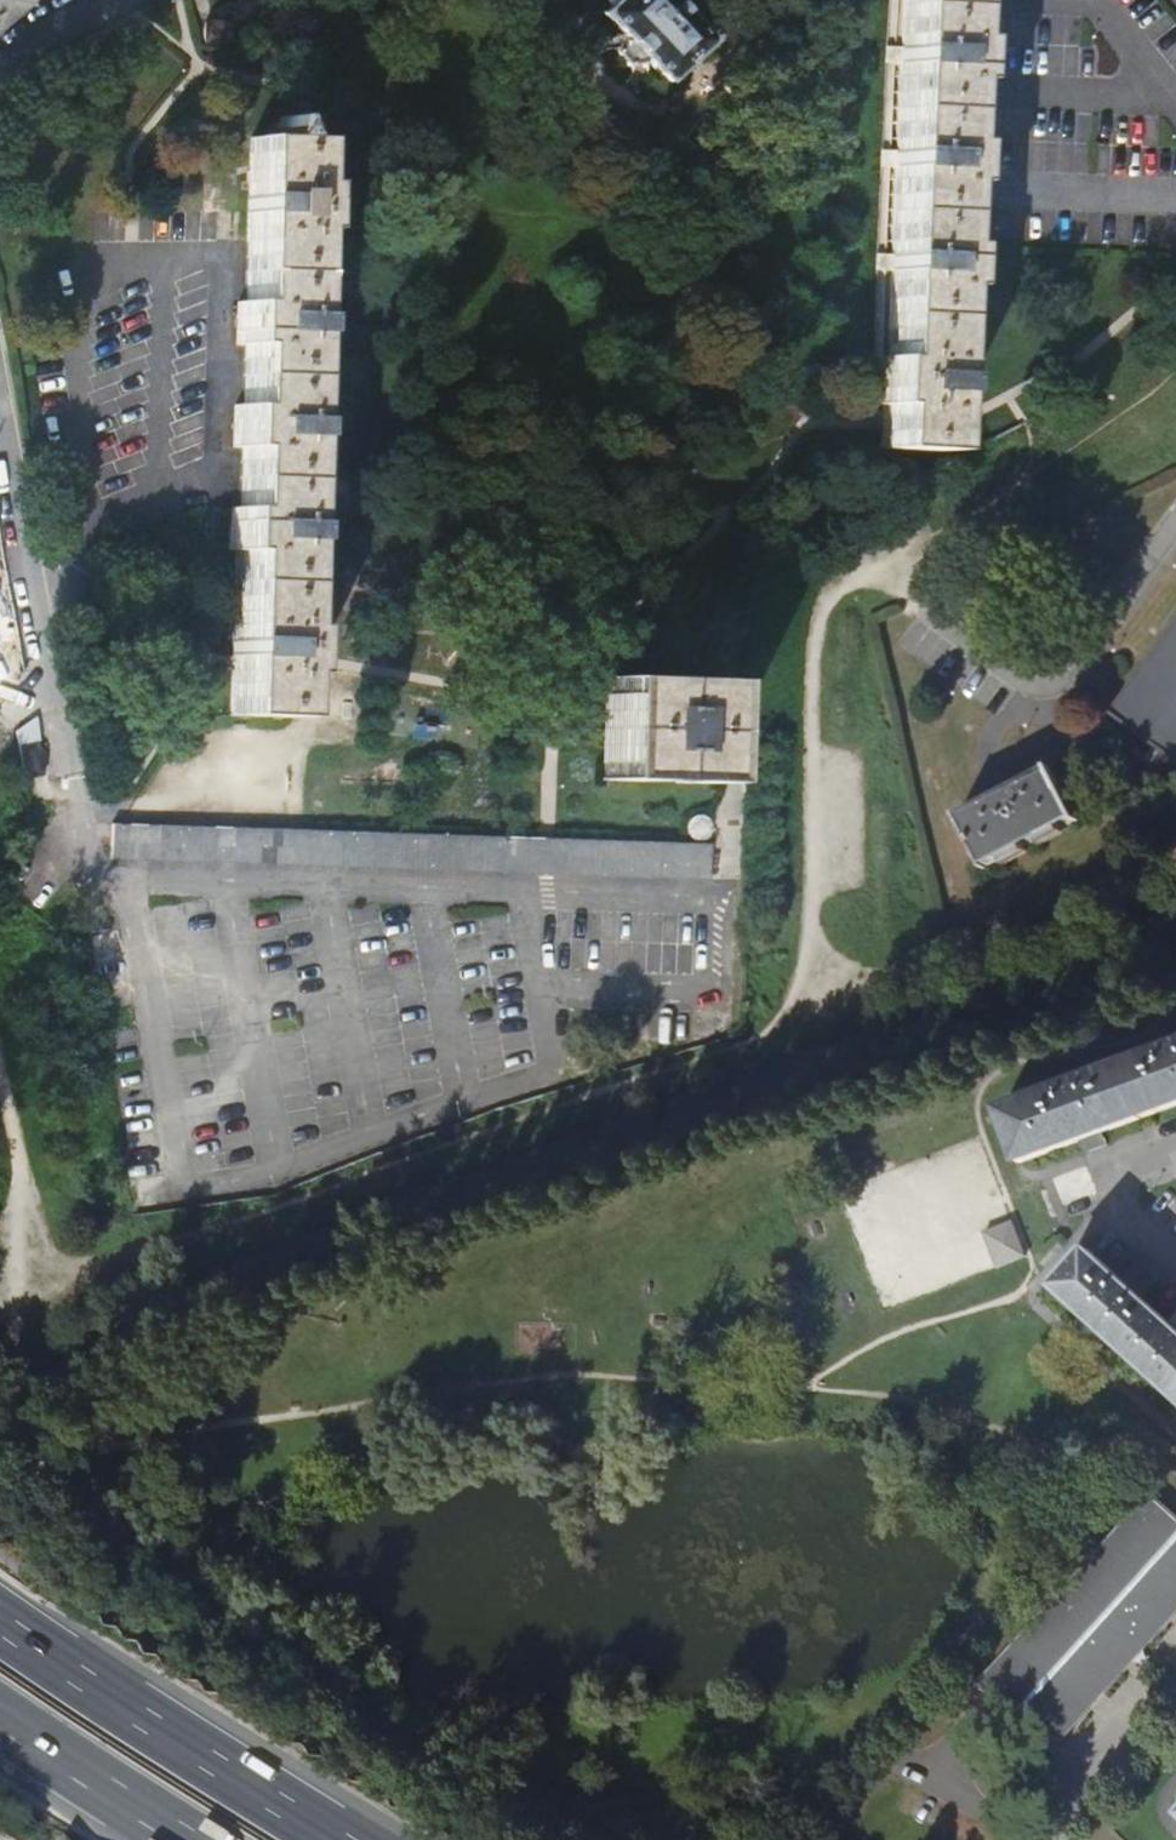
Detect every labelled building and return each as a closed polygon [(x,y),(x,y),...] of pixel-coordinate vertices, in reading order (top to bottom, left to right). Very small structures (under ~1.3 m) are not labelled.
[(20,3),(26,10),(29,8),(43,0),(0,0),(0,20),(20,3)] [(606,11),(627,32),(622,50),(638,66),(657,62),(675,81),(719,38),(682,0),(617,0),(606,11)] [(901,33),(896,148),(890,274),(886,356),(880,356),(878,392),(878,405),(884,405),(882,448),(941,450),(949,287),(957,287),(959,243),(952,242),(955,183),(963,183),(965,141),(957,140),(960,80),(968,80),(971,36),(961,35),(963,0),(903,0),(901,33)] [(134,24),(105,39),(111,50),(147,33),(141,20),(134,24)] [(81,51),(94,78),(119,66),(111,50),(105,39),(81,51)] [(236,661),(234,718),(291,719),(292,677),(300,677),(300,663),(301,628),(293,628),(297,526),(301,421),(305,318),(309,234),(319,235),(320,196),(320,185),(311,184),(313,141),(292,140),(286,119),(279,141),(256,139),(250,304),(242,304),(240,349),(247,349),(245,411),(238,411),(236,452),(243,453),(241,512),(234,512),(232,554),(239,554),(236,661)] [(1111,715),(1165,754),(1145,782),(1151,808),(1175,773),(1175,625),(1111,715)] [(603,731),(602,780),(712,783),(714,679),(604,676),(603,731)] [(21,741),(28,774),(49,769),(49,757),(46,745),(40,736),(21,741)] [(962,818),(990,870),(1083,821),(1054,769),(962,818)] [(113,825),(113,858),(710,880),(711,847),(113,825)] [(1109,1072),(1005,1113),(1025,1162),(1175,1104),(1175,1046),(1109,1072)] [(1062,1291),(1175,1396),(1175,1329),(1144,1300),(1128,1285),(1094,1255),(1062,1291)] [(1128,1285),(1144,1300),(1161,1282),(1144,1267),(1128,1285)] [(978,1686),(1056,1758),(1175,1625),(1175,1523),(1150,1499),(1134,1517),(978,1686)]
